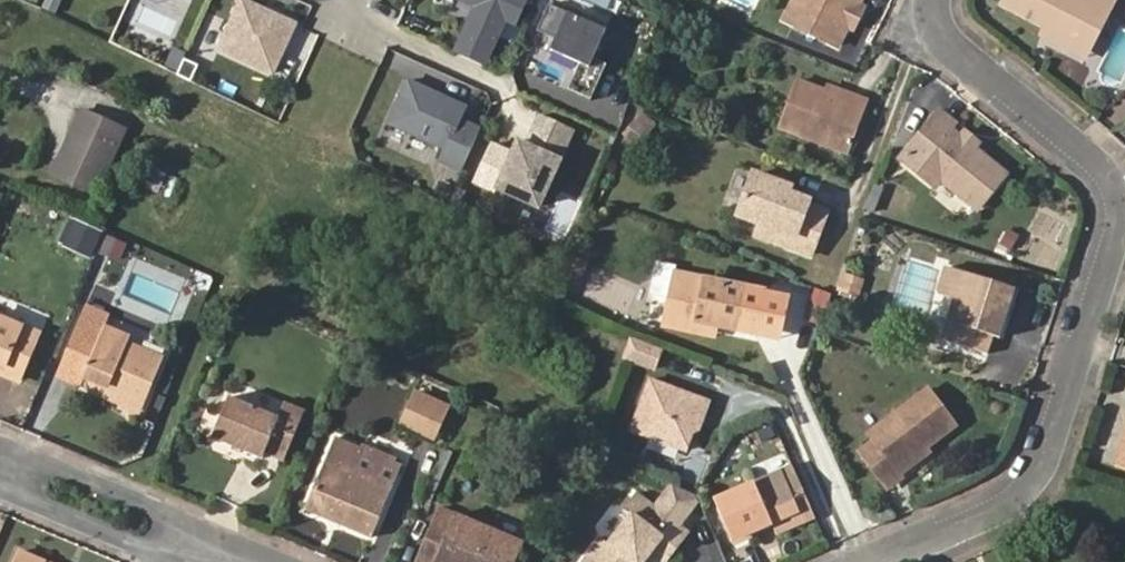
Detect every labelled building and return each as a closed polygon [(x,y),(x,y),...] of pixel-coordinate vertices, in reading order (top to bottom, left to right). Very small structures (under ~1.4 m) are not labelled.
[(472,8),(450,55),(479,68),(500,21),(510,26),(522,0),(454,0),(472,8)] [(794,22),(805,0),(795,0),(786,17),(794,22)] [(794,22),(837,43),(848,22),(844,13),(840,6),(849,4),(857,2),(858,0),(805,0),(794,22)] [(1044,21),(1051,25),(1047,32),(1071,44),(1089,9),(1104,16),(1112,0),(1004,0),(1003,1),(1044,21)] [(217,52),(270,75),(292,26),(239,2),(217,52)] [(863,5),(857,2),(849,4),(840,6),(844,13),(848,22),(853,24),(863,5)] [(548,51),(577,64),(565,90),(588,100),(604,64),(590,59),(603,30),(546,5),(534,32),(553,40),(548,51)] [(1086,51),(1104,16),(1089,9),(1071,44),(1086,51)] [(1051,25),(1044,21),(1040,29),(1047,32),(1051,25)] [(163,67),(176,73),(184,55),(171,49),(163,67)] [(183,59),(176,74),(189,80),(196,65),(183,59)] [(846,102),(824,93),(792,82),(776,125),(849,152),(868,101),(849,94),(846,102)] [(439,162),(461,172),(479,131),(458,122),(464,109),(406,84),(387,126),(445,151),(439,162)] [(827,86),(824,93),(846,102),(849,94),(827,86)] [(55,175),(94,193),(123,129),(83,112),(55,175)] [(642,114),(630,129),(643,139),(655,125),(642,114)] [(1005,178),(973,152),(966,146),(963,150),(946,136),(949,133),(954,127),(938,114),(900,163),(935,191),(940,184),(977,213),(1005,178)] [(523,147),(515,144),(495,189),(535,207),(569,131),(536,117),(523,147)] [(966,146),(973,152),(978,146),(965,135),(960,141),(949,133),(946,136),(963,150),(966,146)] [(168,193),(170,170),(149,168),(147,191),(168,193)] [(796,239),(792,249),(811,256),(827,216),(806,209),(808,204),(788,196),(790,192),(753,177),(739,217),(762,226),(796,239)] [(60,241),(91,255),(103,229),(72,215),(60,241)] [(758,237),(792,249),(796,239),(762,226),(758,237)] [(121,258),(127,241),(107,234),(101,251),(121,258)] [(959,298),(945,337),(988,352),(994,333),(1000,335),(1016,288),(949,265),(943,284),(948,294),(959,298)] [(707,320),(720,324),(753,334),(766,292),(680,266),(665,317),(703,330),(707,320)] [(835,290),(841,292),(847,276),(841,274),(835,290)] [(852,295),(858,279),(847,276),(841,292),(852,295)] [(864,282),(858,279),(852,295),(858,298),(864,282)] [(81,378),(101,331),(107,317),(88,309),(58,377),(77,386),(81,378)] [(17,383),(38,333),(0,317),(0,375),(17,383)] [(717,334),(720,324),(707,320),(703,330),(717,334)] [(121,404),(140,412),(161,363),(126,349),(128,343),(101,331),(81,378),(107,390),(105,397),(121,404)] [(652,367),(660,346),(629,334),(621,355),(652,367)] [(77,386),(105,397),(107,390),(81,378),(77,386)] [(697,429),(709,401),(649,378),(630,429),(684,450),(691,432),(697,429)] [(896,468),(927,445),(954,424),(927,388),(869,433),(875,442),(860,453),(885,485),(901,474),(896,468)] [(436,440),(449,411),(412,395),(399,426),(436,440)] [(212,442),(262,464),(264,458),(282,466),(304,413),(284,406),(278,421),(229,401),(212,442)] [(137,420),(140,412),(121,404),(117,412),(137,420)] [(762,445),(778,438),(772,426),(757,433),(762,445)] [(306,512),(330,521),(334,512),(342,516),(338,525),(371,538),(402,466),(336,439),(306,512)] [(932,452),(927,445),(896,468),(901,474),(932,452)] [(594,482),(607,471),(596,458),(583,469),(594,482)] [(816,519),(794,470),(716,505),(734,543),(771,527),(800,514),(804,524),(816,519)] [(678,525),(697,498),(695,493),(670,482),(653,506),(678,525)] [(677,549),(690,533),(678,525),(653,506),(634,492),(623,507),(631,514),(609,541),(601,535),(582,561),(583,561),(640,561),(651,548),(656,552),(665,540),(677,549)] [(526,547),(492,532),(441,510),(419,561),(520,561),(526,547)] [(334,512),(330,521),(338,525),(342,516),(334,512)] [(800,514),(771,527),(776,537),(804,524),(800,514)] [(677,549),(665,540),(656,552),(651,548),(640,561),(650,561),(654,557),(661,561),(667,561),(677,549)]
